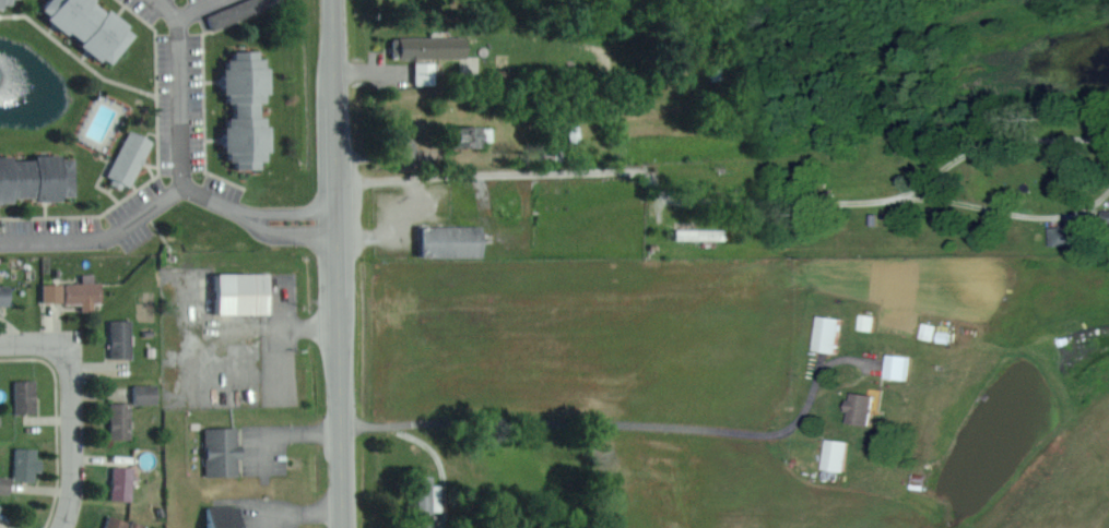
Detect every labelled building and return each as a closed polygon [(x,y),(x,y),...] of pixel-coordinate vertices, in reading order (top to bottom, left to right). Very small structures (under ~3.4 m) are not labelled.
[(141,31),(100,0),(55,0),(46,12),(116,64),(141,31)] [(216,30),(273,8),(270,0),(248,0),(210,14),(216,30)] [(471,59),(472,38),(397,36),(396,57),(471,59)] [(275,68),(267,58),(264,58),(264,50),(240,50),(240,58),(236,58),(229,69),(229,99),(230,99),(237,103),(237,111),(246,117),(229,117),(233,123),(225,129),(225,141),(234,154),(234,161),(242,161),(242,168),(266,168),(266,160),(269,160),(276,149),(276,127),(271,123),(271,116),(264,116),(264,102),(268,102),(275,91),(275,68)] [(439,84),(439,62),(419,62),(419,84),(439,84)] [(487,146),(487,141),(496,141),(496,126),(459,127),(459,147),(487,146)] [(134,189),(156,140),(132,129),(110,178),(134,189)] [(20,202),(20,198),(70,199),(70,195),(80,195),(81,158),(0,156),(0,201),(20,202)] [(488,226),(426,225),(426,256),(487,257),(488,226)] [(1055,226),(1056,246),(1097,245),(1096,225),(1055,226)] [(729,239),(729,229),(680,228),(680,239),(729,239)] [(70,303),(86,303),(86,310),(98,310),(98,302),(106,302),(106,282),(98,282),(98,274),(86,274),(87,283),(69,283),(70,303)] [(67,283),(47,283),(48,302),(68,301),(67,283)] [(14,284),(0,285),(0,305),(15,305),(14,284)] [(841,353),(848,318),(827,313),(820,349),(841,353)] [(863,329),(876,330),(878,315),(864,313),(863,329)] [(136,357),(135,319),(113,320),(114,358),(136,357)] [(915,380),(919,356),(897,352),(893,376),(915,380)] [(40,379),(18,380),(18,415),(41,414),(40,379)] [(136,404),(162,403),(161,384),(135,385),(136,404)] [(884,394),(860,391),(855,421),(879,425),(884,394)] [(134,403),(113,403),(114,439),(135,438),(134,403)] [(208,427),(209,476),(244,475),(243,427),(208,427)] [(854,439),(831,438),(830,469),(852,470),(854,439)] [(41,458),(41,448),(18,447),(17,480),(39,481),(40,470),(46,470),(46,458),(41,458)] [(138,466),(116,465),(115,499),(136,500),(138,466)] [(0,475),(0,492),(14,493),(16,477),(0,475)] [(447,485),(437,485),(438,479),(424,479),(424,510),(447,511),(447,485)] [(213,527),(245,527),(245,506),(212,506),(213,527)] [(133,521),(113,514),(109,527),(130,527),(133,521)]
